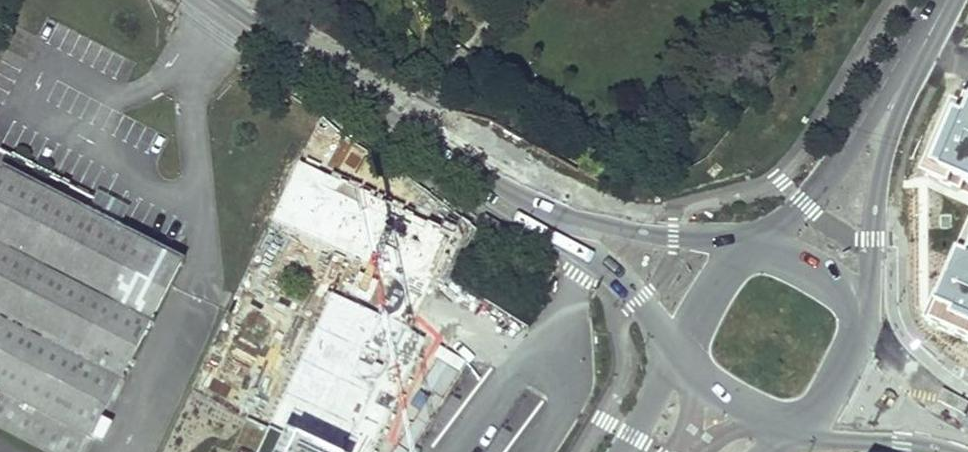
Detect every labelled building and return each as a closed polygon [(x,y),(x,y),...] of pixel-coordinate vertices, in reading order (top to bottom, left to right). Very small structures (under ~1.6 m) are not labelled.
[(962,95),(931,167),(967,183),(967,98),(962,95)] [(453,232),(299,166),(274,224),(427,291),(453,232)] [(3,398),(0,404),(0,433),(39,451),(88,451),(181,268),(95,224),(0,175),(0,397),(3,398)] [(499,222),(483,213),(480,220),(496,229),(497,226),(499,222)] [(939,328),(967,340),(967,260),(939,328)] [(411,329),(330,294),(282,401),(363,436),(411,329)] [(284,442),(279,451),(307,451),(284,442)]
